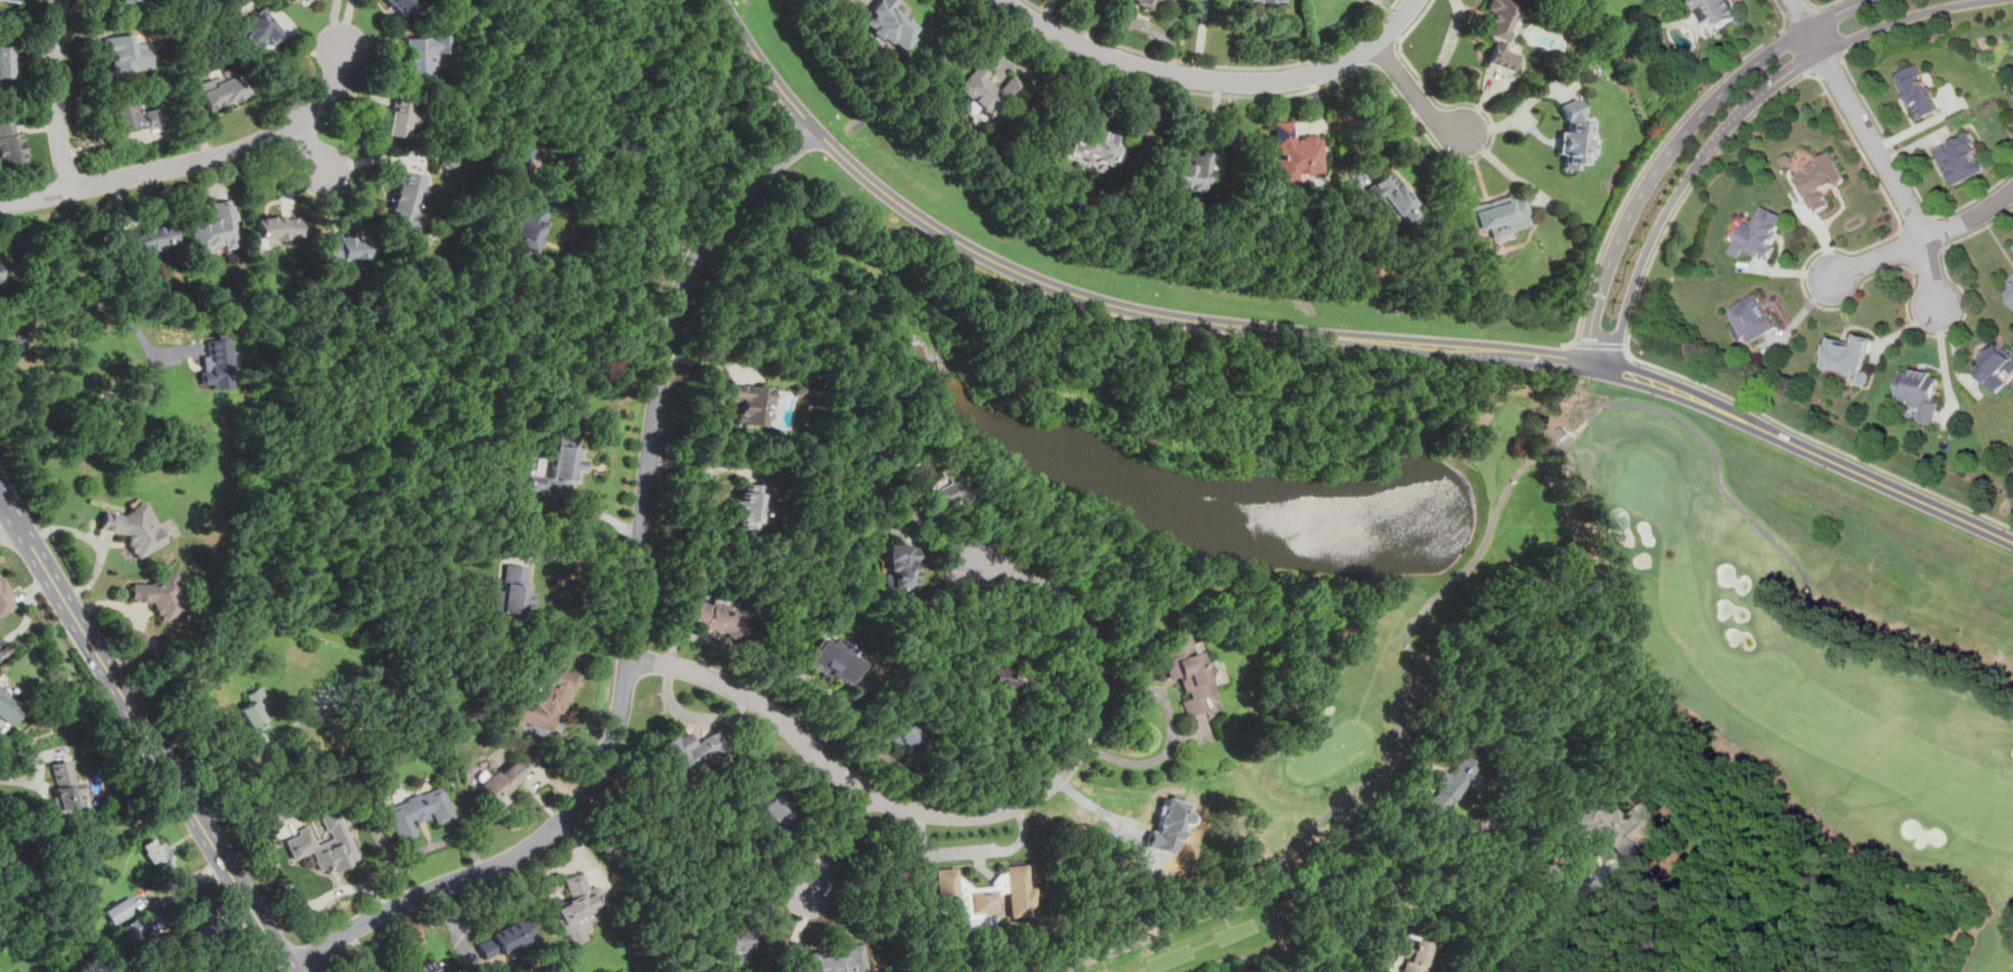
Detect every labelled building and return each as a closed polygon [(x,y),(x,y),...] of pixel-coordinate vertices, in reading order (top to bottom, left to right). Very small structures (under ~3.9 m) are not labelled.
[(403,17),(419,0),(384,0),(403,17)] [(898,0),(876,0),(860,26),(904,52),(915,33),(909,29),(912,23),(894,11),(900,1),(898,0)] [(1157,8),(1159,1),(1169,4),(1170,0),(1131,0),(1157,8)] [(1512,71),(1518,52),(1504,47),(1513,20),(1521,23),(1526,6),(1508,0),(1488,0),(1478,34),(1494,40),(1486,63),(1512,71)] [(1713,19),(1718,28),(1741,16),(1733,0),(1691,0),(1703,24),(1713,19)] [(284,30),(265,7),(255,15),(250,8),(235,20),(258,50),(284,30)] [(106,36),(109,70),(137,67),(134,33),(106,36)] [(451,33),(406,33),(406,80),(429,80),(429,55),(451,55),(451,33)] [(11,43),(0,43),(0,79),(11,79),(11,43)] [(955,87),(992,119),(1024,82),(1012,72),(997,88),(986,78),(991,72),(978,61),(955,87)] [(1896,73),(1916,121),(1940,111),(1920,63),(1896,73)] [(208,110),(249,96),(240,70),(199,84),(208,110)] [(415,101),(394,97),(385,135),(406,139),(415,101)] [(1560,103),(1568,125),(1567,129),(1561,131),(1560,144),(1564,155),(1564,171),(1578,171),(1578,165),(1593,159),(1594,118),(1585,117),(1578,97),(1560,103)] [(116,134),(165,123),(161,106),(137,111),(134,98),(110,104),(116,134)] [(26,161),(21,129),(13,130),(11,120),(0,122),(0,165),(26,161)] [(1273,121),(1276,178),(1324,176),(1322,135),(1293,137),(1292,120),(1273,121)] [(1118,135),(1082,123),(1071,152),(1117,169),(1125,146),(1115,142),(1118,135)] [(1936,147),(1953,185),(1989,169),(1972,131),(1936,147)] [(1213,153),(1195,150),(1193,160),(1161,155),(1156,186),(1206,194),(1213,153)] [(1815,214),(1835,204),(1828,189),(1848,180),(1834,150),(1794,170),(1815,214)] [(429,187),(421,185),(424,173),(400,168),(388,222),(419,230),(429,187)] [(1401,227),(1415,215),(1409,207),(1415,203),(1389,169),(1368,184),(1401,227)] [(1492,237),(1532,227),(1523,192),(1469,206),(1476,231),(1490,227),(1492,237)] [(233,198),(210,202),(212,215),(191,218),(197,254),(241,247),(233,198)] [(550,208),(526,201),(519,221),(513,219),(503,253),(524,260),(526,253),(535,255),(550,208)] [(1743,220),(1733,248),(1771,260),(1786,213),(1762,205),(1756,224),(1743,220)] [(255,217),(257,244),(300,241),(298,214),(255,217)] [(177,247),(173,221),(127,228),(131,254),(177,247)] [(325,236),(325,259),(365,259),(365,236),(325,236)] [(2007,277),(2012,286),(2005,290),(2012,305),(2012,274),(2007,277)] [(1779,328),(1763,292),(1732,306),(1741,324),(1734,328),(1742,345),(1779,328)] [(1828,335),(1819,366),(1858,377),(1857,382),(1866,384),(1869,370),(1863,368),(1872,336),(1855,331),(1852,342),(1828,335)] [(209,371),(234,368),(231,337),(228,338),(228,333),(219,334),(219,339),(210,340),(212,362),(208,362),(209,371)] [(2012,378),(2012,354),(1999,340),(1971,368),(1997,394),(2012,378)] [(1897,399),(1918,402),(1915,421),(1936,424),(1943,371),(1901,365),(1897,399)] [(770,387),(732,382),(730,399),(739,401),(736,423),(765,427),(770,387)] [(1554,432),(1561,426),(1567,434),(1560,440),(1554,432)] [(575,431),(558,429),(556,445),(549,444),(548,455),(540,454),(537,476),(530,475),(529,482),(509,480),(506,509),(523,510),(526,487),(547,489),(545,501),(559,503),(560,493),(570,494),(571,482),(576,482),(578,469),(584,470),(585,459),(579,458),(580,447),(574,446),(575,431)] [(907,465),(928,514),(966,498),(951,463),(935,470),(939,478),(928,483),(918,461),(907,465)] [(756,531),(758,514),(768,515),(769,503),(767,502),(769,485),(743,483),(742,492),(737,491),(736,500),(733,500),(732,520),(739,520),(738,529),(756,531)] [(138,555),(165,540),(144,503),(124,515),(105,511),(102,527),(125,532),(138,555)] [(914,589),(915,545),(884,544),(883,572),(881,572),(881,588),(914,589)] [(496,589),(494,609),(527,612),(528,604),(533,604),(534,594),(528,593),(529,584),(524,584),(526,565),(506,563),(503,589),(496,589)] [(0,570),(0,614),(17,605),(0,570)] [(134,584),(134,599),(152,599),(164,619),(184,608),(176,594),(184,589),(174,572),(153,584),(134,584)] [(742,637),(750,610),(708,599),(707,603),(693,600),(687,622),(742,637)] [(1217,691),(1206,660),(1202,662),(1198,652),(1202,651),(1198,640),(1188,644),(1183,629),(1164,635),(1169,646),(1158,650),(1168,679),(1178,676),(1186,697),(1180,699),(1187,716),(1210,708),(1208,703),(1205,704),(1203,696),(1217,691)] [(847,684),(861,661),(819,637),(806,660),(847,684)] [(581,674),(547,662),(541,679),(550,682),(546,694),(541,693),(538,701),(525,697),(518,717),(552,729),(559,710),(568,713),(581,674)] [(986,689),(1023,690),(1023,666),(987,665),(986,689)] [(12,725),(22,710),(4,698),(9,692),(0,686),(0,717),(12,725)] [(241,708),(252,728),(253,727),(256,732),(269,725),(266,720),(267,719),(260,707),(263,706),(258,698),(265,694),(261,686),(247,693),(252,703),(241,708)] [(917,733),(896,717),(884,733),(905,749),(917,733)] [(695,743),(686,729),(662,744),(674,762),(677,760),(686,773),(716,754),(716,753),(732,742),(721,725),(695,743)] [(1445,812),(1464,784),(1476,793),(1485,779),(1466,766),(1474,754),(1459,743),(1449,757),(1455,762),(1447,773),(1442,769),(1435,780),(1441,784),(1429,801),(1445,812)] [(479,785),(495,803),(529,774),(517,760),(499,776),(495,771),(479,785)] [(84,807),(79,783),(72,784),(67,761),(50,764),(61,812),(84,807)] [(780,827),(794,813),(772,793),(770,795),(753,779),(741,792),(780,827)] [(389,808),(402,841),(419,834),(413,819),(417,817),(419,821),(431,817),(429,812),(434,810),(439,822),(457,815),(445,786),(422,795),(421,793),(409,797),(410,800),(389,808)] [(1624,873),(1631,874),(1640,867),(1643,852),(1646,850),(1634,835),(1643,828),(1625,806),(1616,813),(1609,805),(1597,816),(1600,804),(1581,800),(1576,822),(1583,831),(1594,833),(1601,841),(1608,843),(1621,858),(1619,867),(1624,873)] [(338,809),(321,816),(327,832),(330,831),(333,837),(317,844),(309,824),(299,828),(301,833),(286,839),(294,859),(314,851),(321,869),(331,865),(333,870),(351,863),(349,859),(358,856),(338,809)] [(145,845),(149,851),(147,852),(156,866),(158,864),(163,872),(175,864),(172,860),(176,858),(164,841),(163,843),(158,836),(145,845)] [(1006,865),(1008,917),(1030,916),(1030,907),(1036,906),(1035,887),(1028,887),(1027,864),(1006,865)] [(934,869),(936,905),(958,904),(956,868),(934,869)] [(563,879),(571,898),(553,906),(558,917),(556,919),(563,935),(568,933),(573,944),(586,938),(581,927),(610,914),(596,885),(589,888),(581,871),(563,879)] [(966,917),(998,914),(995,888),(967,891),(966,876),(957,877),(960,911),(966,910),(966,917)] [(107,910),(115,923),(139,909),(131,896),(107,910)] [(757,952),(757,925),(735,924),(736,905),(715,905),(715,951),(757,952)] [(536,935),(527,916),(475,941),(484,960),(536,935)] [(125,926),(131,937),(145,929),(138,918),(125,926)] [(1377,931),(1370,964),(1382,966),(1385,953),(1403,957),(1400,971),(1421,971),(1423,965),(1427,966),(1432,942),(1377,931)] [(864,944),(845,946),(846,953),(819,956),(818,951),(800,953),(803,971),(867,971),(864,944)] [(431,959),(404,971),(437,971),(431,959)]
